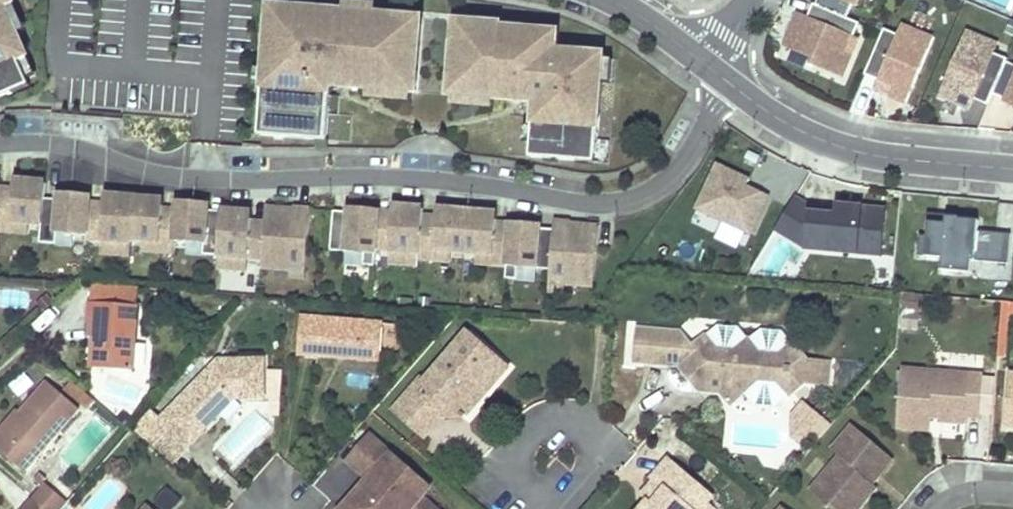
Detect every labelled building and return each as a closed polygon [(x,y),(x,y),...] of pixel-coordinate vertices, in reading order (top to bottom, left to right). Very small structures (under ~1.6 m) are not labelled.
[(6,6),(14,3),(13,0),(0,0),(0,98),(31,84),(29,79),(20,59),(28,56),(19,33),(6,6)] [(816,4),(847,17),(853,3),(857,5),(859,0),(818,0),(816,4)] [(26,30),(14,3),(6,6),(19,33),(26,30)] [(843,75),(864,25),(847,17),(816,4),(813,4),(807,18),(798,14),(785,45),(815,57),(812,62),(843,75)] [(265,52),(258,135),(286,137),(286,130),(305,131),(304,138),(324,139),(328,94),(321,87),(331,79),(338,80),(350,80),(350,87),(414,91),(419,17),(274,6),(271,53),(265,52)] [(594,153),(602,53),(554,50),(555,31),(500,27),(500,24),(453,20),(448,94),(534,100),(530,155),(545,156),(546,149),(558,150),(558,157),(576,159),(576,151),(594,153)] [(905,102),(932,37),(902,25),(898,34),(884,28),(864,74),(879,80),(875,89),(905,102)] [(967,31),(940,95),(969,108),(973,98),(988,104),(992,93),(1006,61),(1007,58),(992,52),(996,44),(967,31)] [(37,75),(28,56),(20,59),(29,79),(37,75)] [(1012,105),(1012,64),(1006,61),(992,93),(1007,99),(1006,101),(1012,105)] [(328,94),(338,86),(338,80),(331,79),(321,87),(328,94)] [(304,138),(305,131),(286,130),(286,137),(304,138)] [(558,157),(558,150),(546,149),(545,156),(558,157)] [(593,160),(594,153),(576,151),(576,159),(593,160)] [(746,249),(772,189),(715,163),(688,223),(746,249)] [(41,193),(43,180),(29,179),(29,177),(12,176),(11,183),(10,197),(0,197),(0,231),(10,232),(11,221),(28,223),(38,223),(39,223),(40,207),(41,198),(41,195),(41,193)] [(11,183),(0,183),(0,197),(10,197),(11,183)] [(89,195),(89,192),(77,191),(75,191),(75,190),(58,188),(57,196),(56,209),(40,207),(39,223),(38,223),(37,242),(52,244),(53,233),(69,235),(84,236),(84,235),(85,235),(87,208),(87,198),(88,195),(89,195)] [(133,196),(121,195),(121,193),(111,192),(103,191),(103,199),(102,209),(87,208),(85,235),(84,235),(84,236),(84,239),(100,240),(119,242),(118,254),(129,255),(130,239),(129,239),(129,235),(132,201),(133,196)] [(56,209),(57,196),(41,195),(41,198),(40,207),(56,209)] [(162,204),(163,197),(154,196),(154,198),(154,195),(149,195),(145,195),(145,197),(133,196),(132,201),(129,235),(142,236),(157,237),(157,249),(173,250),(174,239),(175,219),(161,218),(162,204)] [(218,253),(221,225),(220,224),(220,222),(207,221),(208,208),(209,199),(199,198),(199,202),(197,203),(198,198),(193,197),(192,197),(192,198),(176,197),(176,205),(175,219),(174,239),(187,239),(204,241),(203,252),(218,253)] [(102,209),(103,199),(87,198),(87,208),(102,209)] [(835,216),(835,211),(810,209),(792,199),(789,203),(808,214),(835,216)] [(808,214),(789,203),(773,230),(805,249),(879,255),(883,210),(836,206),(835,211),(835,216),(808,214)] [(175,219),(176,205),(162,204),(161,218),(175,219)] [(376,220),(374,248),(394,249),(407,250),(406,262),(418,263),(418,257),(421,226),(421,213),(422,208),(409,207),(409,205),(405,205),(392,204),(392,210),(391,221),(377,219),(377,220),(376,220)] [(374,248),(376,220),(377,220),(377,219),(378,209),(365,208),(365,206),(354,206),(348,205),(347,212),(347,220),(332,220),(329,250),(345,250),(363,252),(362,264),(373,265),(374,248)] [(463,250),(466,210),(453,209),(453,208),(452,208),(436,206),(435,214),(434,227),(421,226),(418,257),(433,258),(434,247),(451,249),(463,250)] [(266,207),(265,219),(264,227),(262,258),(262,259),(261,259),(261,265),(275,267),(304,270),(310,208),(294,207),(292,223),(286,222),(287,209),(266,207)] [(220,222),(222,210),(208,208),(207,221),(220,222)] [(252,218),(253,211),(235,209),(235,211),(233,211),(222,210),(220,222),(220,224),(221,225),(218,253),(217,256),(216,266),(228,267),(230,255),(248,257),(262,258),(264,227),(251,226),(252,218)] [(391,221),(392,210),(378,209),(377,219),(391,221)] [(466,210),(463,250),(475,251),(492,252),(491,263),(506,264),(507,234),(494,232),(495,220),(496,211),(482,210),(478,209),(478,211),(466,210)] [(347,220),(347,212),(332,210),(332,220),(347,220)] [(434,227),(435,214),(421,213),(421,226),(434,227)] [(982,231),(981,214),(926,215),(927,257),(944,256),(944,274),(1012,272),(1011,230),(982,231)] [(264,227),(265,219),(252,218),(251,226),(264,227)] [(569,236),(570,220),(553,218),(553,228),(552,239),(550,268),(550,270),(549,270),(548,281),(577,283),(592,284),(597,225),(577,224),(576,237),(569,236)] [(507,234),(508,221),(495,220),(494,232),(507,234)] [(550,268),(552,239),(538,238),(538,227),(539,222),(526,221),(522,220),(522,222),(508,221),(507,234),(506,264),(504,276),(515,277),(516,265),(535,267),(550,268)] [(27,233),(28,223),(11,221),(10,232),(27,233)] [(552,239),(553,228),(538,227),(538,238),(552,239)] [(68,245),(69,235),(53,233),(52,244),(68,245)] [(157,249),(157,237),(142,236),(141,248),(157,249)] [(203,252),(204,241),(187,239),(186,250),(203,252)] [(118,254),(119,242),(100,240),(99,252),(118,254)] [(449,260),(451,249),(434,247),(433,258),(449,260)] [(406,262),(407,250),(394,249),(393,261),(406,262)] [(362,264),(363,252),(345,250),(344,262),(362,264)] [(491,263),(492,252),(475,251),(474,262),(491,263)] [(247,269),(248,257),(230,255),(228,267),(247,269)] [(534,279),(535,267),(516,265),(515,277),(534,279)] [(303,279),(304,270),(275,267),(274,276),(303,279)] [(576,292),(577,283),(548,281),(547,290),(576,292)] [(91,284),(90,304),(135,306),(136,287),(91,284)] [(920,329),(921,293),(904,293),(903,328),(920,329)] [(93,337),(98,338),(97,370),(133,371),(135,306),(90,304),(90,322),(94,322),(93,337)] [(384,322),(301,315),(298,353),(333,356),(333,351),(346,352),(345,357),(381,360),(384,322)] [(509,365),(468,329),(425,379),(422,376),(394,408),(418,428),(437,405),(444,410),(444,415),(462,413),(465,415),(467,412),(461,407),(460,391),(467,383),(485,383),(488,379),(493,383),(509,365)] [(680,333),(638,329),(635,362),(676,365),(681,366),(700,390),(715,378),(720,378),(731,393),(744,393),(745,393),(759,381),(777,382),(789,397),(807,382),(829,384),(830,363),(808,361),(794,342),(779,355),(761,353),(749,338),(734,351),(718,350),(706,335),(692,347),(680,333)] [(264,396),(263,358),(218,358),(160,417),(188,445),(224,408),(221,404),(227,397),(234,397),(264,396)] [(700,390),(681,366),(676,365),(697,392),(700,390)] [(902,369),(896,427),(928,430),(929,420),(930,411),(938,412),(937,421),(964,424),(965,416),(979,418),(983,377),(967,375),(966,385),(951,383),(952,374),(902,369)] [(279,415),(282,373),(273,372),(270,413),(279,415)] [(1008,372),(1004,425),(1012,426),(1012,373),(1008,372)] [(967,375),(952,374),(951,383),(966,385),(967,375)] [(720,378),(715,378),(700,390),(718,391),(724,399),(731,393),(720,378)] [(493,383),(488,379),(485,383),(467,383),(460,391),(461,407),(467,412),(493,383)] [(777,382),(759,381),(745,393),(744,393),(789,397),(777,382)] [(12,461),(23,449),(35,460),(80,409),(47,382),(21,412),(3,432),(0,430),(0,451),(12,461)] [(744,393),(731,393),(724,399),(729,405),(744,393)] [(234,397),(227,397),(221,404),(224,408),(234,397)] [(788,424),(825,437),(832,416),(795,404),(788,424)] [(444,410),(437,405),(418,428),(427,436),(444,415),(444,410)] [(234,468),(276,430),(255,406),(213,444),(234,468)] [(16,409),(0,428),(0,430),(3,432),(21,412),(16,409)] [(937,421),(938,412),(930,411),(929,420),(937,421)] [(834,474),(826,485),(821,481),(811,493),(830,508),(850,508),(851,508),(852,508),(858,508),(876,488),(872,484),(868,481),(874,474),(877,478),(893,459),(852,425),(831,451),(840,459),(830,470),(834,474)] [(391,453),(370,435),(350,460),(370,477),(391,453)] [(12,461),(25,472),(35,460),(23,449),(12,461)] [(391,453),(370,477),(342,508),(410,508),(420,497),(429,486),(391,453)] [(708,502),(714,495),(715,495),(670,457),(652,479),(654,481),(661,486),(648,501),(641,508),(702,508),(708,502)] [(834,474),(830,470),(821,481),(826,485),(834,474)] [(877,478),(874,474),(868,481),(872,484),(877,478)] [(76,492),(58,477),(50,486),(68,501),(76,492)] [(661,486),(654,481),(641,495),(648,501),(661,486)] [(47,508),(61,508),(68,501),(50,486),(45,482),(32,497),(47,508)] [(170,488),(157,502),(165,508),(173,508),(182,499),(170,488)] [(32,497),(21,508),(47,508),(32,497)] [(420,497),(410,508),(435,508),(420,497)]
